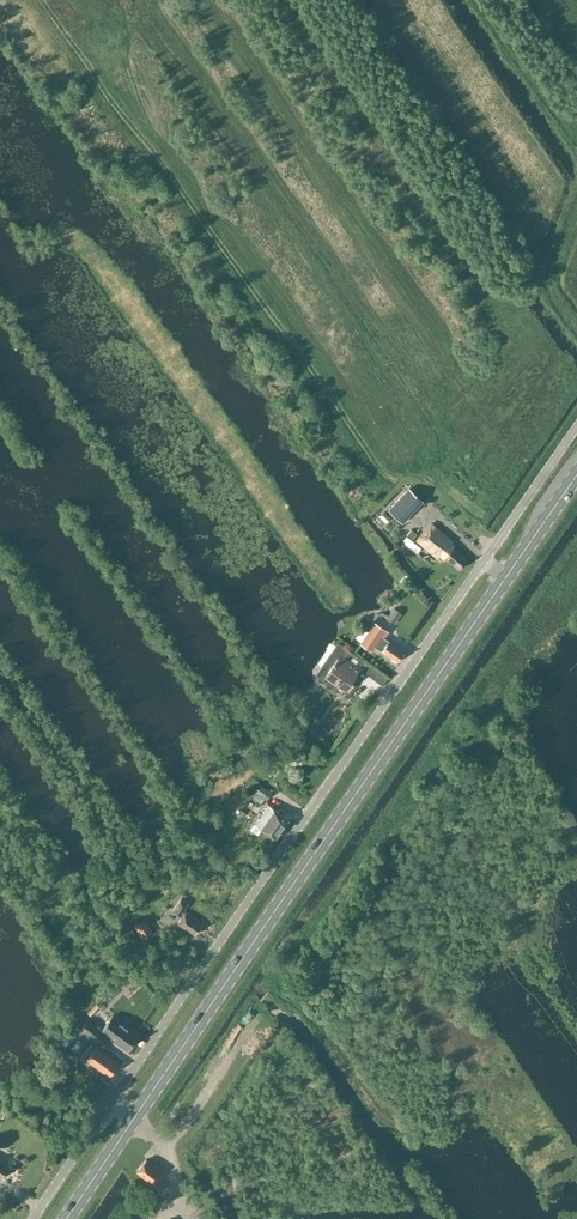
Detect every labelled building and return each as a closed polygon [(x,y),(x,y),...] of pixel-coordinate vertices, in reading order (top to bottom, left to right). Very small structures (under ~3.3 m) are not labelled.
[(402,524),(413,512),(422,501),(406,487),(386,511),(391,515),(402,524)] [(444,556),(459,569),(467,559),(453,547),(454,545),(450,542),(452,540),(432,522),(416,540),(437,558),(439,555),(443,558),(444,556)] [(415,553),(421,546),(406,532),(399,539),(415,553)] [(385,619),(393,625),(401,614),(393,608),(385,619)] [(373,620),(363,635),(358,642),(370,650),(374,645),(382,650),(382,651),(397,661),(404,651),(389,641),(389,640),(379,634),(383,627),(373,620)] [(359,668),(356,665),(360,659),(348,650),(349,650),(337,641),(314,674),(335,689),(339,684),(345,688),(359,668)] [(272,792),(260,783),(254,790),(266,800),(272,792)] [(255,823),(274,838),(288,819),(269,805),(255,823)] [(195,933),(202,922),(186,911),(185,913),(183,911),(189,903),(182,898),(173,911),(182,917),(178,922),(195,933)] [(135,924),(142,937),(152,932),(145,919),(135,924)] [(123,933),(127,941),(136,937),(131,928),(123,933)] [(89,1020),(83,1027),(101,1040),(106,1033),(127,1048),(138,1034),(113,1016),(103,1030),(89,1020)] [(83,1027),(82,1029),(78,1034),(95,1046),(86,1058),(109,1075),(118,1062),(102,1050),(105,1046),(100,1042),(101,1040),(83,1027)] [(78,1040),(72,1047),(77,1052),(83,1044),(78,1040)] [(215,1098),(219,1084),(211,1081),(207,1095),(215,1098)] [(155,1165),(146,1159),(137,1171),(155,1185),(165,1172),(156,1164),(155,1165)] [(2,1178),(9,1167),(0,1160),(0,1177),(2,1178)] [(224,1174),(227,1196),(237,1195),(234,1173),(224,1174)] [(202,1211),(191,1218),(208,1218),(202,1211)]
